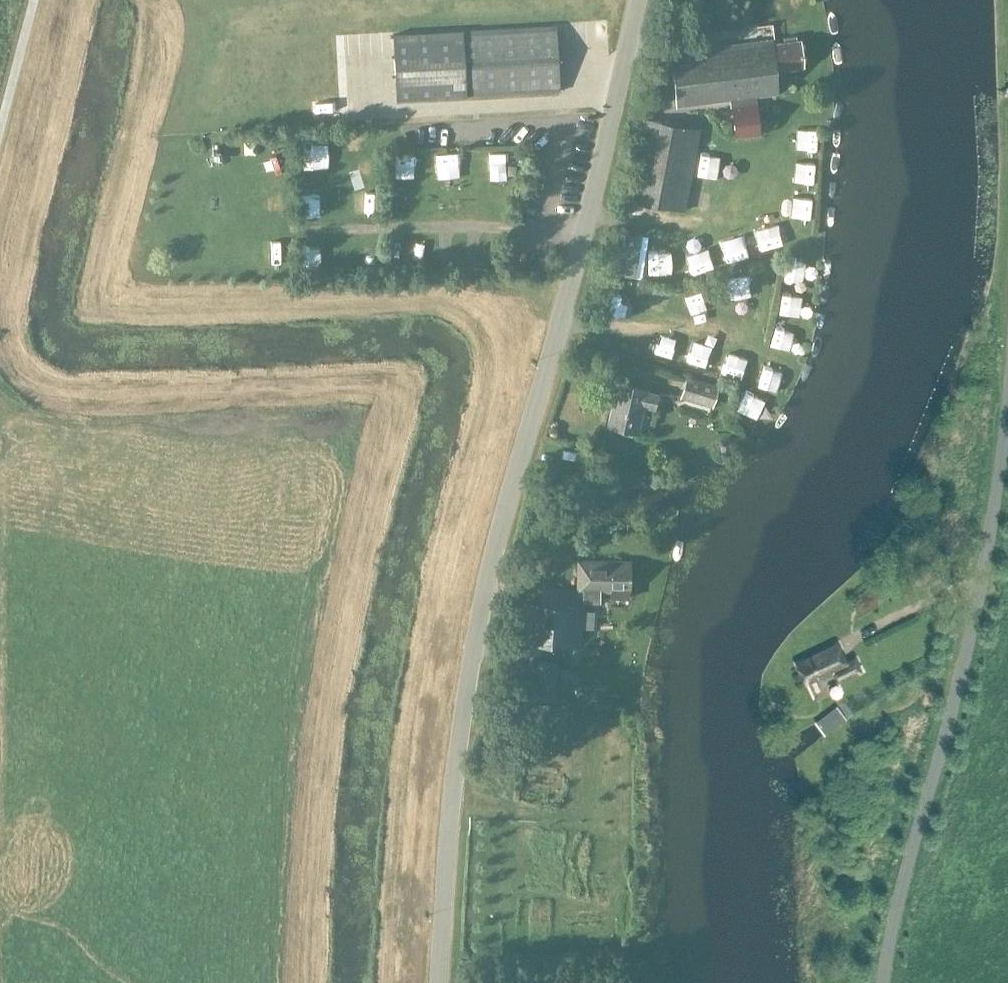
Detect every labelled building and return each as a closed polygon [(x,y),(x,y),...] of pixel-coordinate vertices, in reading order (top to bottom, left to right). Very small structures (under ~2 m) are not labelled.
[(556,26),(462,32),(394,35),(397,83),(464,79),(465,96),(559,90),(556,26)] [(730,100),(756,96),(779,93),(777,77),(784,76),(783,69),(803,66),(800,40),(796,40),(795,37),(783,38),(784,42),(772,44),(771,39),(669,53),(676,107),(730,100)] [(700,131),(651,121),(653,109),(655,97),(647,96),(645,107),(644,107),(642,119),(643,119),(627,200),(684,212),(700,131)] [(756,96),(730,100),(732,117),(735,137),(761,134),(758,113),(756,96)] [(298,150),(324,148),(322,123),(296,125),(298,150)] [(502,172),(501,146),(480,147),(481,173),(502,172)] [(412,163),(411,148),(390,148),(391,164),(412,163)] [(812,187),(813,161),(801,161),(800,186),(812,187)] [(808,221),(810,198),(798,197),(797,220),(808,221)] [(776,233),(752,239),(756,253),(780,247),(776,233)] [(622,236),(617,273),(634,275),(639,239),(622,236)] [(777,283),(790,286),(796,261),(783,258),(777,283)] [(685,290),(686,314),(705,313),(704,290),(685,290)] [(795,318),(798,295),(777,292),(774,315),(795,318)] [(670,356),(672,336),(656,334),(653,354),(670,356)] [(723,360),(718,371),(740,381),(745,370),(723,360)] [(753,390),(774,393),(778,370),(757,367),(753,390)] [(685,377),(679,398),(712,407),(718,386),(685,377)] [(618,384),(608,427),(636,433),(642,407),(654,410),(658,394),(645,391),(645,390),(618,384)] [(734,417),(745,419),(751,394),(740,391),(734,417)] [(595,593),(610,593),(610,599),(629,599),(629,588),(631,588),(631,561),(577,561),(577,590),(542,589),(542,604),(524,604),(524,644),(583,644),(583,600),(595,600),(595,593)] [(822,677),(835,670),(840,680),(861,669),(856,657),(847,661),(838,643),(797,663),(806,680),(820,673),(822,677)] [(529,700),(555,703),(559,662),(533,659),(529,700)] [(501,689),(500,704),(514,705),(515,690),(504,689),(501,689)] [(545,704),(533,704),(532,716),(545,717),(545,704)] [(816,721),(821,728),(842,711),(837,704),(816,721)]
